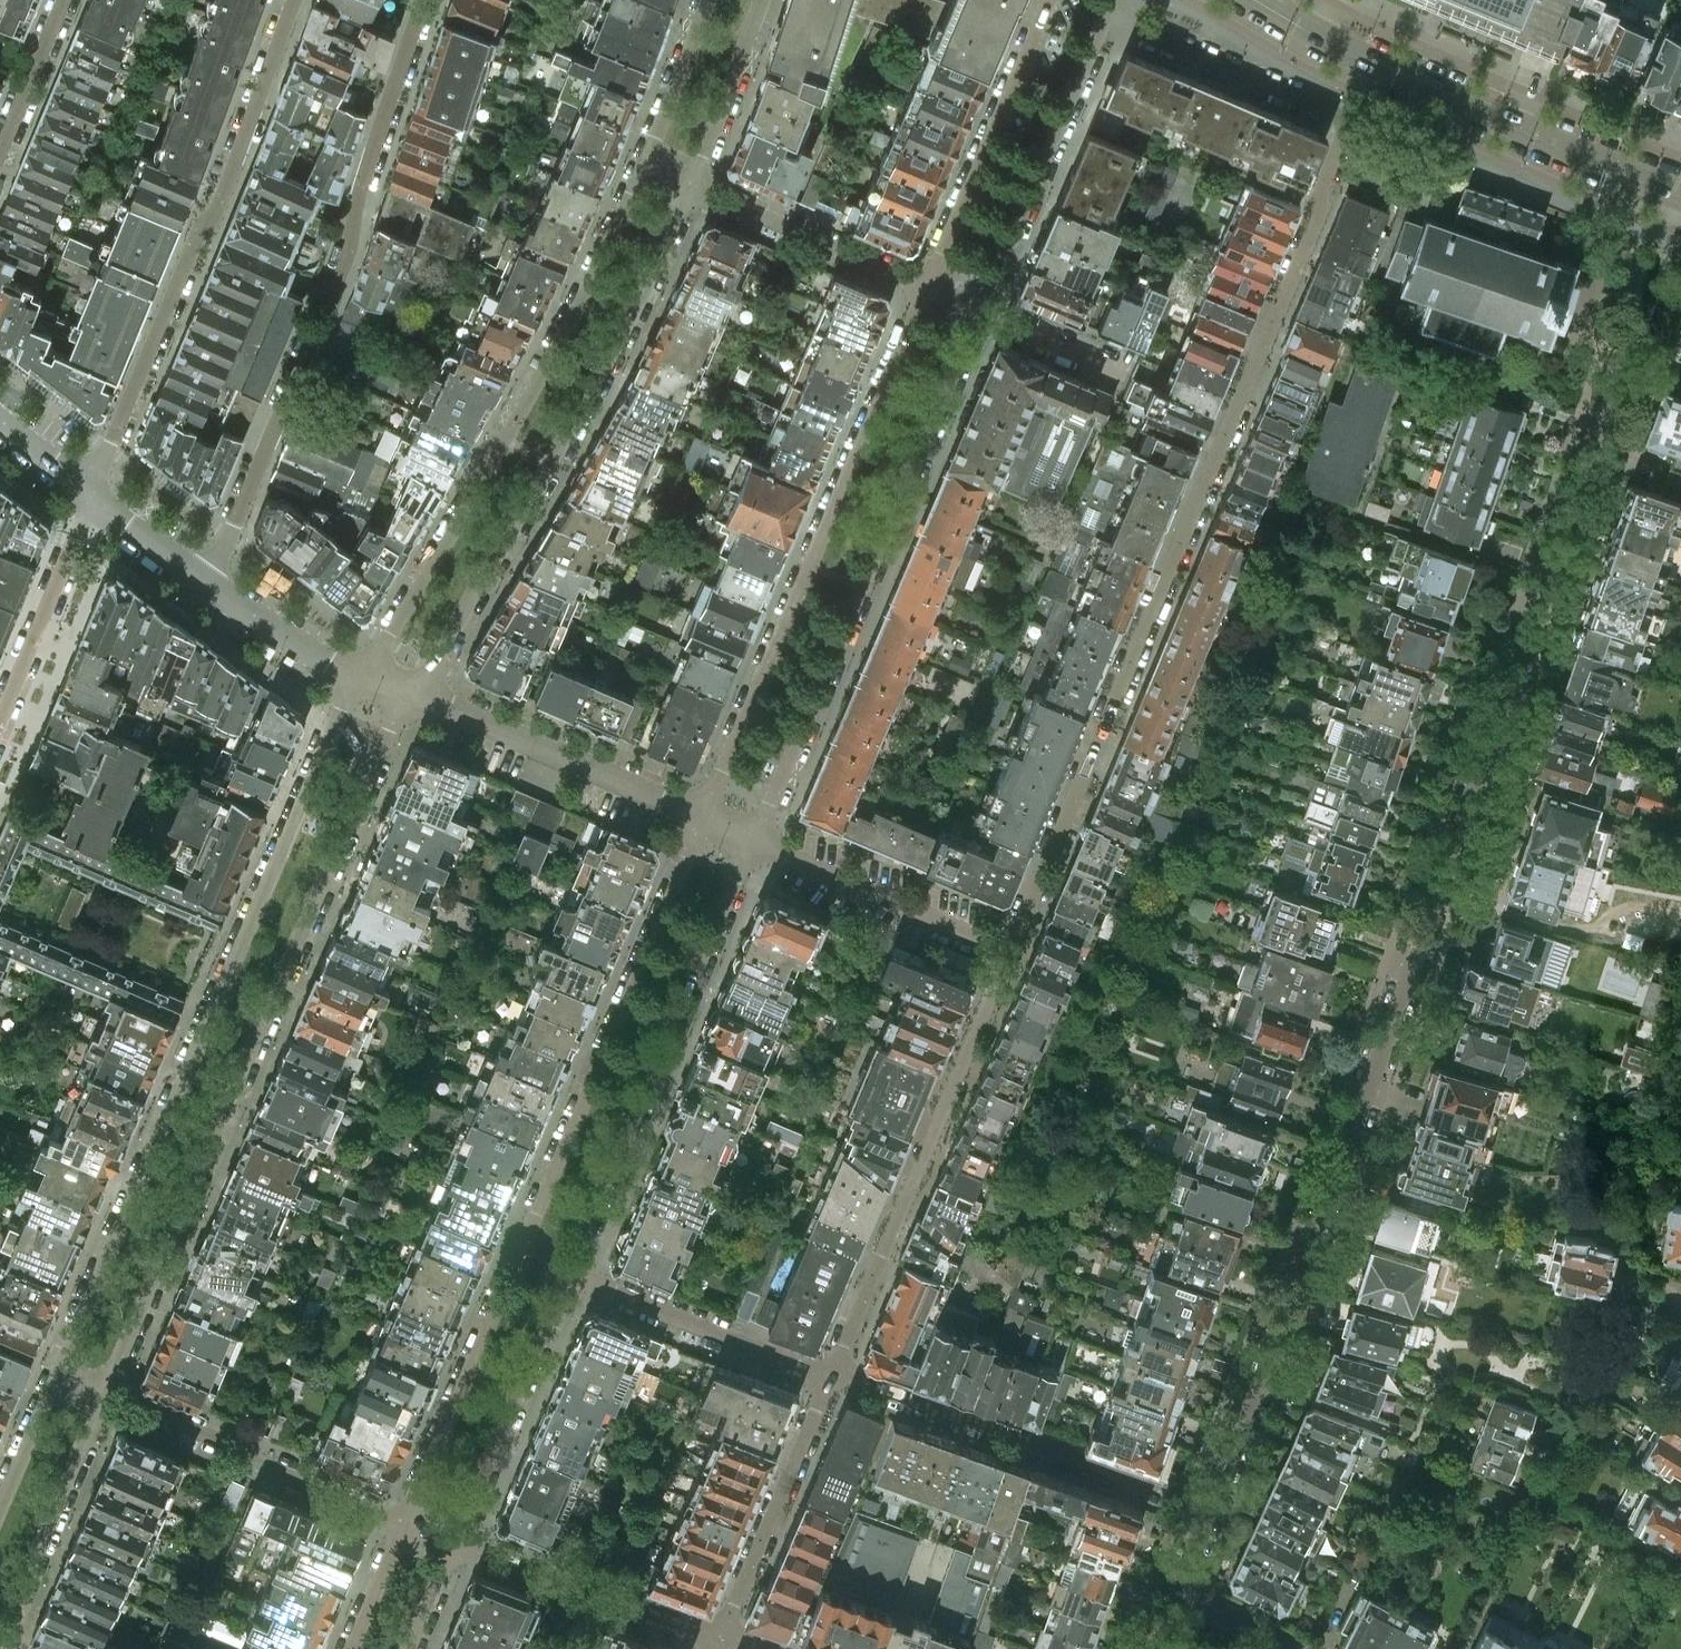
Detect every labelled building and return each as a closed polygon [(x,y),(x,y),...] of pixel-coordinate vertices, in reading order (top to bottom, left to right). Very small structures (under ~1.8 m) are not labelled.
[(37,0),(0,0),(0,22),(24,32),(37,0)] [(142,0),(89,0),(79,24),(124,42),(142,0)] [(264,0),(212,0),(207,12),(254,29),(264,0)] [(370,23),(318,0),(314,0),(304,27),(360,51),(384,60),(392,32),(370,23)] [(382,0),(318,0),(370,23),(392,32),(401,8),(382,0)] [(504,2),(501,0),(450,0),(445,13),(491,33),(497,36),(504,38),(507,31),(494,26),(504,2)] [(599,2),(594,0),(588,0),(582,16),(656,48),(664,28),(599,2)] [(651,0),(599,0),(599,2),(664,28),(672,8),(671,8),(651,0)] [(846,8),(848,0),(789,0),(767,69),(766,71),(767,71),(815,92),(818,93),(846,8)] [(955,3),(946,0),(848,0),(846,8),(928,35),(933,23),(944,28),(935,50),(987,72),(1016,2),(1019,3),(1020,0),(956,0),(955,3)] [(1556,51),(1554,55),(1556,56),(1564,35),(1554,32),(1565,6),(1575,10),(1579,0),(1433,0),(1556,51)] [(1622,2),(1619,0),(1584,0),(1579,11),(1575,10),(1565,6),(1554,32),(1564,35),(1568,37),(1561,53),(1573,58),(1574,66),(1582,69),(1588,64),(1593,66),(1622,2)] [(1633,73),(1658,18),(1622,2),(1593,66),(1595,67),(1595,75),(1606,80),(1613,75),(1616,77),(1620,68),(1633,73)] [(227,101),(254,29),(207,12),(181,85),(227,101)] [(497,36),(491,33),(445,13),(443,17),(437,36),(490,55),(497,36)] [(656,48),(582,16),(574,36),(584,40),(598,46),(649,67),(656,48)] [(1680,76),(1680,22),(1678,27),(1666,21),(1640,76),(1653,81),(1649,92),(1653,93),(1652,100),(1661,105),(1667,100),(1670,102),(1680,76)] [(126,43),(124,42),(79,24),(71,43),(118,62),(126,43)] [(886,30),(875,25),(863,53),(874,58),(886,30)] [(384,60),(360,51),(304,27),(296,49),(350,73),(376,85),(384,60)] [(483,78),(490,55),(437,36),(430,57),(483,78)] [(649,67),(598,46),(584,40),(579,54),(554,43),(551,51),(549,56),(584,69),(591,72),(639,92),(649,67)] [(987,72),(935,50),(912,40),(907,52),(932,62),(924,80),(974,102),(987,72)] [(109,83),(118,62),(71,43),(63,64),(109,83)] [(376,85),(350,73),(296,49),(288,73),(369,108),(376,85)] [(1173,122),(1192,78),(1125,50),(1104,100),(1125,108),(1122,115),(1099,104),(1090,126),(1117,137),(1126,116),(1149,126),(1152,119),(1163,124),(1165,119),(1173,122)] [(483,78),(430,57),(423,79),(476,98),(483,78)] [(109,83),(63,64),(54,84),(101,102),(109,83)] [(626,125),(639,92),(591,72),(584,69),(571,103),(584,108),(626,125)] [(974,102),(924,80),(900,70),(895,82),(910,88),(902,105),(912,110),(962,131),(974,102)] [(805,118),(815,92),(767,71),(757,97),(805,118)] [(288,73),(276,106),(355,141),(365,111),(368,112),(369,108),(288,73)] [(1670,102),(1680,106),(1680,76),(1670,102)] [(1259,107),(1192,78),(1173,122),(1182,126),(1180,132),(1229,153),(1232,147),(1240,151),(1259,107)] [(469,119),(476,98),(423,79),(416,100),(469,119)] [(91,125),(101,102),(54,84),(45,106),(91,125)] [(227,101),(181,85),(154,158),(199,178),(227,101)] [(757,97),(748,123),(784,139),(795,144),(805,118),(757,97)] [(461,142),(469,119),(416,100),(408,122),(461,142)] [(563,103),(559,113),(573,119),(577,109),(563,103)] [(962,131),(912,110),(902,105),(897,117),(899,118),(898,121),(892,135),(949,160),(962,131)] [(45,106),(36,128),(82,148),(91,125),(45,106)] [(355,141),(276,106),(267,132),(307,150),(346,168),(355,141)] [(1326,136),(1259,107),(1240,151),(1249,155),(1247,160),(1258,165),(1255,171),(1282,182),(1285,176),(1305,185),(1324,141),(1326,136)] [(613,159),(626,125),(584,108),(575,126),(556,118),(550,131),(570,139),(613,159)] [(846,125),(850,117),(837,111),(834,119),(846,125)] [(159,125),(134,116),(129,129),(155,138),(159,125)] [(461,142),(408,122),(402,142),(447,159),(454,162),(461,142)] [(732,172),(733,173),(760,184),(776,148),(781,149),(784,139),(748,123),(730,166),(730,167),(730,168),(730,170),(731,171),(732,172)] [(36,128),(27,149),(73,168),(82,148),(36,128)] [(949,160),(892,135),(876,128),(871,140),(896,151),(888,169),(937,190),(949,160)] [(1058,200),(1102,219),(1106,210),(1112,212),(1133,162),(1128,160),(1132,150),(1088,131),(1058,200)] [(296,177),(307,150),(267,132),(265,135),(255,159),(296,177)] [(599,191),(613,159),(570,139),(560,160),(542,152),(536,166),(555,173),(599,191)] [(402,142),(394,164),(447,184),(454,162),(447,159),(402,142)] [(823,142),(811,171),(826,178),(831,165),(827,164),(834,147),(823,142)] [(791,198),(811,150),(800,145),(795,156),(791,153),(781,149),(776,148),(760,184),(791,198)] [(27,149),(19,167),(67,186),(74,169),(73,168),(27,149)] [(337,196),(346,168),(307,150),(296,177),(313,185),(337,196)] [(199,178),(154,158),(146,155),(136,178),(190,201),(199,178)] [(313,185),(296,177),(255,159),(245,183),(301,208),(304,209),(313,185)] [(394,164),(388,182),(440,205),(447,184),(394,164)] [(937,190),(888,169),(879,165),(874,178),(882,181),(875,199),(924,220),(937,190)] [(1166,165),(1158,184),(1170,189),(1178,170),(1166,165)] [(582,226),(599,191),(555,173),(536,166),(532,176),(547,183),(546,187),(549,189),(541,208),(582,226)] [(19,167),(11,187),(58,207),(67,186),(19,167)] [(811,171),(798,200),(814,207),(826,178),(811,171)] [(190,201),(136,178),(130,176),(121,198),(126,200),(181,223),(190,201)] [(464,215),(440,205),(388,182),(376,219),(431,243),(470,260),(499,189),(478,180),(464,215)] [(245,183),(235,209),(291,233),(301,208),(245,183)] [(1299,205),(1277,195),(1248,183),(1239,205),(1240,205),(1290,226),(1299,205)] [(1170,189),(1158,184),(1144,215),(1157,220),(1170,189)] [(1566,281),(1572,265),(1549,257),(1549,258),(1530,252),(1544,213),(1464,185),(1451,224),(1432,218),(1433,216),(1427,214),(1426,216),(1424,215),(1421,224),(1404,218),(1386,272),(1402,278),(1399,287),(1401,288),(1401,289),(1407,291),(1407,290),(1417,293),(1413,304),(1405,302),(1403,301),(1401,301),(1399,302),(1398,302),(1397,303),(1396,304),(1396,305),(1395,307),(1395,308),(1395,309),(1395,311),(1396,312),(1396,313),(1397,314),(1398,315),(1399,316),(1401,316),(1402,317),(1403,317),(1406,316),(1407,315),(1409,316),(1407,320),(1422,325),(1423,325),(1441,331),(1441,332),(1471,342),(1471,341),(1490,347),(1490,348),(1494,350),(1495,346),(1494,346),(1501,327),(1502,328),(1503,324),(1505,325),(1505,323),(1523,330),(1529,332),(1529,333),(1546,339),(1552,323),(1560,325),(1574,284),(1566,281)] [(11,187),(3,207),(50,227),(58,207),(11,187)] [(1389,237),(1380,233),(1387,215),(1383,213),(1385,209),(1348,193),(1347,192),(1320,256),(1363,273),(1372,277),(1389,237)] [(924,220),(875,199),(866,195),(862,204),(853,200),(844,220),(905,246),(915,242),(924,220)] [(159,276),(173,241),(181,223),(126,200),(122,210),(118,208),(115,216),(119,218),(115,229),(110,227),(106,234),(111,236),(107,247),(103,244),(100,251),(104,253),(159,276)] [(1057,205),(1042,238),(1084,255),(1087,249),(1098,254),(1105,237),(1112,239),(1117,226),(1099,218),(1097,221),(1057,205)] [(1290,226),(1240,205),(1230,227),(1281,247),(1290,226)] [(0,213),(0,230),(42,247),(50,227),(3,207),(0,213)] [(567,260),(582,226),(541,208),(533,226),(531,226),(531,227),(525,224),(524,228),(509,222),(505,232),(567,260)] [(235,209),(225,233),(282,258),(291,233),(235,209)] [(376,219),(364,255),(392,267),(417,277),(431,243),(376,219)] [(748,258),(756,240),(713,222),(706,224),(695,247),(746,269),(749,270),(753,261),(748,258)] [(1281,247),(1230,227),(1221,247),(1273,268),(1281,247)] [(42,247),(0,230),(0,251),(14,257),(30,264),(35,266),(43,248),(42,247)] [(643,240),(645,234),(638,230),(635,237),(643,240)] [(485,232),(481,243),(489,246),(493,235),(485,232)] [(549,293),(567,260),(505,232),(497,250),(513,257),(505,275),(549,293)] [(286,260),(282,258),(225,233),(214,258),(259,278),(278,286),(288,261),(286,260)] [(1189,281),(1198,262),(1209,266),(1210,266),(1219,245),(1216,245),(1189,233),(1164,295),(1197,308),(1205,288),(1200,286),(1189,281)] [(1042,238),(1031,263),(1073,281),(1072,284),(1089,292),(1104,256),(1098,254),(1087,249),(1084,255),(1042,238)] [(1273,268),(1221,247),(1219,245),(1210,266),(1264,288),(1273,268)] [(695,247),(684,272),(735,294),(746,269),(695,247)] [(1,272),(7,275),(14,257),(0,251),(0,275),(1,272)] [(142,317),(152,292),(159,276),(104,253),(100,262),(95,260),(89,277),(93,278),(86,293),(142,317)] [(364,255),(352,293),(373,301),(378,304),(392,267),(364,255)] [(1354,294),(1363,273),(1320,256),(1312,276),(1354,294)] [(19,289),(22,282),(30,264),(14,257),(7,275),(1,272),(0,275),(0,335),(19,289)] [(251,296),(259,278),(214,258),(206,278),(251,296)] [(1073,281),(1031,263),(1021,288),(1024,297),(1084,322),(1095,294),(1089,292),(1072,284),(1073,281)] [(1264,288),(1210,266),(1209,266),(1200,286),(1205,288),(1255,308),(1264,288)] [(1121,336),(1123,336),(1145,285),(1143,285),(1148,274),(1138,270),(1128,294),(1119,290),(1115,299),(1109,296),(1096,327),(1121,337),(1121,336)] [(724,321),(735,294),(684,272),(672,299),(724,321)] [(889,303),(886,295),(834,273),(822,301),(824,302),(880,325),(889,303)] [(531,327),(549,293),(505,275),(496,294),(484,289),(479,304),(488,308),(531,327)] [(1312,276),(1303,296),(1346,314),(1354,294),(1312,276)] [(244,316),(251,296),(206,278),(198,298),(244,316)] [(1143,346),(1167,289),(1147,281),(1145,285),(1123,336),(1123,338),(1143,346)] [(0,335),(0,339),(15,351),(34,308),(37,302),(26,297),(31,286),(22,282),(19,289),(0,335)] [(262,395),(303,298),(303,297),(283,288),(278,286),(239,385),(262,395)] [(1255,308),(1205,288),(1197,308),(1199,309),(1247,329),(1255,308)] [(142,317),(86,293),(82,292),(78,300),(82,301),(75,317),(77,318),(132,341),(142,317)] [(352,293),(341,319),(362,329),(373,301),(352,293)] [(1303,296),(1294,316),(1337,334),(1346,314),(1303,296)] [(236,336),(244,316),(198,298),(190,317),(236,336)] [(672,299),(659,325),(711,346),(717,331),(720,333),(726,322),(724,321),(672,299)] [(869,351),(880,325),(824,302),(813,327),(869,351)] [(118,375),(87,362),(67,354),(44,344),(56,317),(34,308),(15,351),(95,412),(103,410),(118,375)] [(531,327),(488,308),(482,322),(473,318),(464,340),(514,361),(531,327)] [(1247,329),(1199,309),(1191,329),(1238,349),(1247,329)] [(1285,350),(1326,367),(1337,340),(1337,334),(1294,316),(1281,348),(1285,350)] [(228,355),(236,336),(190,317),(182,337),(228,355)] [(132,341),(77,318),(74,324),(78,326),(74,337),(125,358),(132,341)] [(341,319),(331,344),(358,356),(361,357),(371,332),(362,329),(341,319)] [(700,372),(711,346),(659,325),(648,350),(700,372)] [(869,351),(813,327),(802,353),(858,377),(869,351)] [(1238,349),(1191,329),(1182,349),(1230,369),(1238,349)] [(125,358),(74,337),(70,335),(67,342),(71,343),(67,354),(87,362),(118,375),(125,358)] [(514,361),(464,340),(455,336),(448,351),(444,350),(440,359),(447,363),(499,385),(514,361)] [(220,376),(228,355),(182,337),(173,357),(220,376)] [(998,343),(947,462),(986,479),(1055,510),(1092,423),(1099,426),(1113,393),(1046,365),(1047,364),(998,343)] [(348,380),(358,356),(331,344),(321,369),(348,380)] [(1230,369),(1182,349),(1174,371),(1221,390),(1230,369)] [(695,383),(700,372),(648,350),(643,360),(641,359),(633,376),(683,397),(690,381),(695,383)] [(1285,350),(1278,368),(1323,387),(1330,369),(1326,367),(1285,350)] [(858,377),(802,353),(791,380),(847,403),(858,377)] [(173,357),(165,377),(211,397),(220,376),(173,357)] [(1470,375),(1417,358),(1412,374),(1435,381),(1436,379),(1466,388),(1470,375)] [(499,385),(447,363),(440,359),(433,374),(430,372),(426,382),(486,408),(499,385)] [(1368,456),(1394,376),(1356,363),(1338,416),(1326,412),(1304,477),(1316,481),(1315,485),(1354,498),(1364,468),(1369,470),(1373,458),(1368,456)] [(1278,368),(1269,388),(1315,407),(1323,387),(1278,368)] [(338,406),(348,380),(321,369),(310,394),(338,406)] [(1212,411),(1221,390),(1174,371),(1165,391),(1212,411)] [(678,409),(683,397),(633,376),(632,376),(618,401),(662,421),(669,405),(678,409)] [(156,398),(178,408),(200,417),(203,418),(211,397),(165,377),(156,398)] [(1132,401),(1141,406),(1204,431),(1212,411),(1165,391),(1150,385),(1130,377),(1122,397),(1132,401)] [(847,403),(791,380),(780,406),(835,429),(847,403)] [(1680,384),(1674,382),(1667,385),(1666,390),(1662,388),(1655,408),(1652,406),(1648,418),(1651,420),(1644,439),(1648,440),(1647,443),(1653,445),(1659,446),(1660,444),(1676,449),(1670,466),(1672,467),(1680,470),(1680,380),(1680,384)] [(486,408),(426,382),(421,393),(425,395),(418,410),(471,433),(486,408)] [(262,395),(239,385),(233,399),(256,409),(262,395)] [(1315,407),(1269,388),(1262,405),(1301,421),(1308,424),(1315,407)] [(1465,388),(1461,398),(1469,401),(1462,419),(1512,436),(1516,427),(1523,427),(1527,415),(1521,411),(1522,409),(1465,388)] [(327,431),(338,406),(310,394),(300,420),(327,431)] [(139,439),(142,448),(158,460),(178,408),(156,398),(139,439)] [(256,409),(233,399),(228,412),(250,422),(256,409)] [(603,429),(645,448),(653,451),(665,422),(662,421),(618,401),(603,429)] [(1204,431),(1141,406),(1132,401),(1129,408),(1144,414),(1142,417),(1138,428),(1144,430),(1195,451),(1204,431)] [(1293,439),(1301,421),(1262,405),(1255,423),(1293,439)] [(835,429),(780,406),(769,431),(824,455),(835,429)] [(471,433),(418,410),(412,407),(401,433),(457,457),(471,433)] [(178,408),(158,460),(178,476),(194,432),(200,417),(178,408)] [(250,422),(228,412),(222,426),(244,435),(250,422)] [(360,487),(374,452),(327,431),(300,420),(295,418),(281,451),(325,470),(336,475),(360,487)] [(1512,436),(1462,419),(1453,444),(1503,462),(1507,453),(1513,453),(1517,442),(1512,436)] [(1300,442),(1293,439),(1255,423),(1247,440),(1293,459),(1300,442)] [(222,426),(216,441),(197,490),(209,500),(218,497),(244,435),(222,426)] [(1195,451),(1144,430),(1138,428),(1129,447),(1187,471),(1195,451)] [(603,429),(583,464),(633,486),(642,466),(637,465),(645,448),(603,429)] [(824,455),(769,431),(758,457),(768,461),(813,481),(824,455)] [(194,432),(178,476),(197,490),(216,441),(194,432)] [(457,457),(401,433),(390,457),(393,459),(408,465),(442,484),(457,457)] [(1187,471),(1129,447),(1105,437),(1092,466),(1175,501),(1187,471)] [(1293,459),(1247,440),(1240,458),(1273,472),(1277,461),(1290,466),(1293,459)] [(1503,462),(1453,444),(1444,470),(1494,488),(1498,479),(1504,479),(1508,467),(1503,462)] [(320,481),(325,470),(281,451),(270,477),(274,478),(275,477),(314,495),(320,481)] [(813,481),(768,461),(758,457),(751,454),(725,517),(741,523),(787,543),(813,481)] [(1268,483),(1273,472),(1240,458),(1233,476),(1278,495),(1281,489),(1268,483)] [(377,492),(388,465),(375,459),(363,488),(379,495),(380,493),(377,492)] [(412,535),(442,484),(408,465),(393,459),(392,461),(407,468),(405,472),(387,521),(412,535)] [(947,462),(932,497),(972,514),(986,479),(947,462)] [(583,464),(567,493),(620,515),(633,486),(583,464)] [(1175,501),(1092,466),(1079,496),(1162,530),(1175,501)] [(1672,467),(1662,494),(1680,500),(1680,470),(1672,467)] [(1494,488),(1444,470),(1435,497),(1485,514),(1488,505),(1495,505),(1499,494),(1494,488)] [(1278,495),(1233,476),(1227,490),(1260,506),(1265,495),(1276,499),(1278,495)] [(1662,494),(1630,482),(1620,510),(1679,531),(1680,526),(1680,527),(1680,526),(1680,500),(1662,494)] [(275,549),(311,501),(272,484),(254,526),(256,535),(275,549)] [(2,486),(0,491),(0,547),(3,548),(12,527),(44,541),(49,529),(47,520),(2,486)] [(372,513),(379,495),(363,488),(362,490),(351,486),(345,502),(372,513)] [(1255,518),(1260,506),(1227,490),(1219,508),(1264,529),(1266,522),(1255,518)] [(567,493),(552,519),(604,542),(608,544),(620,515),(567,493)] [(1485,514),(1435,497),(1428,494),(1418,522),(1476,542),(1479,530),(1486,531),(1490,519),(1485,514)] [(1162,530),(1079,496),(1067,524),(1150,559),(1162,530)] [(932,497),(917,532),(957,549),(972,514),(932,497)] [(1370,498),(1366,511),(1388,519),(1393,506),(1370,498)] [(1284,528),(1292,503),(1282,499),(1273,525),(1284,528)] [(297,566),(339,510),(328,506),(311,501),(275,549),(297,566)] [(339,510),(297,566),(320,584),(347,550),(357,536),(369,520),(368,519),(370,516),(343,504),(339,510)] [(1264,529),(1219,508),(1210,528),(1246,543),(1251,533),(1260,537),(1264,529)] [(1670,558),(1679,531),(1620,510),(1611,537),(1670,558)] [(1057,546),(1067,518),(1051,513),(1041,541),(1057,546)] [(787,543),(741,523),(725,517),(724,516),(719,527),(728,531),(720,549),(774,572),(787,543)] [(552,519),(537,544),(592,569),(604,542),(552,519)] [(369,520),(357,536),(373,548),(363,562),(364,568),(384,582),(412,535),(387,521),(385,526),(369,520)] [(1265,549),(1275,526),(1266,522),(1264,529),(1260,537),(1257,546),(1265,549)] [(1122,625),(1150,559),(1067,524),(1039,590),(1122,625)] [(44,541),(12,527),(3,548),(36,561),(44,541)] [(1246,543),(1210,528),(1200,554),(1236,569),(1246,543)] [(917,532),(902,567),(942,584),(957,549),(917,532)] [(1459,592),(1470,560),(1399,536),(1393,551),(1407,556),(1401,571),(1407,573),(1411,575),(1459,592)] [(1660,584),(1670,558),(1611,537),(1601,563),(1660,584)] [(537,544),(520,572),(577,596),(579,597),(592,569),(537,544)] [(1034,582),(1047,549),(1035,545),(1023,578),(1034,582)] [(36,561),(3,548),(0,547),(0,597),(18,604),(36,561)] [(774,572),(720,549),(708,577),(712,578),(763,600),(774,572)] [(363,562),(347,550),(320,584),(358,613),(368,611),(384,582),(364,568),(363,562)] [(644,554),(636,579),(653,584),(661,559),(644,554)] [(1200,554),(1189,580),(1224,595),(1236,569),(1200,554)] [(1601,563),(1595,582),(1592,590),(1651,611),(1660,584),(1601,563)] [(902,567),(888,602),(927,619),(942,584),(902,567)] [(133,586),(116,572),(107,575),(80,640),(106,651),(133,586)] [(520,572),(506,595),(566,621),(577,596),(520,572)] [(1450,617),(1459,592),(1411,575),(1407,573),(1398,599),(1403,601),(1448,617),(1450,617)] [(763,600),(712,578),(707,588),(699,584),(689,606),(698,610),(749,632),(763,600)] [(1189,580),(1167,633),(1202,648),(1224,595),(1189,580)] [(1372,580),(1369,588),(1383,593),(1386,585),(1372,580)] [(128,663),(154,602),(133,586),(106,651),(105,653),(128,663)] [(1104,668),(1122,625),(1039,590),(1022,633),(1104,668)] [(1592,590),(1589,598),(1582,618),(1642,636),(1651,611),(1592,590)] [(506,595),(492,619),(546,643),(555,646),(566,621),(506,595)] [(18,604),(0,597),(0,646),(1,646),(18,604)] [(1448,617),(1403,601),(1400,610),(1392,607),(1382,635),(1389,638),(1384,651),(1383,648),(1372,645),(1367,649),(1366,651),(1382,657),(1430,674),(1447,626),(1445,625),(1448,617)] [(173,616),(154,602),(128,663),(126,668),(148,677),(173,616)] [(888,602),(872,638),(912,654),(927,619),(888,602)] [(749,632),(698,610),(689,606),(675,637),(690,643),(736,663),(749,632)] [(171,687),(194,632),(173,616),(148,677),(139,697),(135,707),(159,717),(171,687)] [(620,617),(611,638),(624,643),(627,635),(633,623),(620,617)] [(492,619),(478,643),(535,668),(546,643),(492,619)] [(1579,646),(1578,650),(1613,662),(1634,668),(1643,640),(1588,621),(1585,630),(1577,632),(1573,640),(1579,646)] [(216,648),(194,632),(171,687),(195,697),(216,648)] [(1104,668),(1022,633),(1003,678),(1035,691),(1085,712),(1104,668)] [(1167,633),(1144,686),(1180,701),(1202,648),(1167,633)] [(872,638),(858,672),(897,689),(912,654),(872,638)] [(126,668),(128,663),(105,653),(106,651),(80,640),(61,686),(112,708),(122,685),(126,691),(139,697),(148,677),(126,668)] [(466,662),(469,670),(523,694),(535,668),(478,643),(466,662)] [(736,663),(690,643),(676,677),(721,697),(736,663)] [(236,664),(216,648),(195,697),(191,706),(214,716),(236,664)] [(995,648),(991,657),(1000,661),(1004,652),(995,648)] [(1625,692),(1630,678),(1610,671),(1613,662),(1578,650),(1577,652),(1572,654),(1570,660),(1573,665),(1568,680),(1562,682),(1560,688),(1563,692),(1562,696),(1608,712),(1611,702),(1621,705),(1626,706),(1632,705),(1634,698),(1632,694),(1625,692)] [(1430,674),(1382,657),(1366,651),(1356,679),(1420,702),(1423,692),(1424,692),(1428,688),(1430,682),(1429,675),(1430,674)] [(551,660),(534,698),(572,714),(588,677),(551,660)] [(258,714),(269,689),(236,664),(214,716),(213,718),(222,722),(220,726),(231,731),(238,729),(246,709),(255,713),(258,714)] [(858,672),(843,708),(882,724),(897,689),(858,672)] [(589,675),(588,677),(572,714),(614,733),(631,694),(589,675)] [(721,697),(676,677),(663,707),(677,713),(675,718),(706,732),(721,697)] [(1420,702),(1356,679),(1346,708),(1410,730),(1414,719),(1415,720),(1419,715),(1420,710),(1420,703),(1420,702)] [(112,708),(61,686),(52,708),(67,714),(84,722),(125,740),(135,714),(121,709),(120,712),(112,708)] [(1158,753),(1175,713),(1180,701),(1144,686),(1122,738),(1158,753)] [(301,713),(269,689),(258,714),(255,713),(250,727),(254,729),(294,745),(304,722),(301,713)] [(996,726),(1009,694),(1000,690),(986,722),(996,726)] [(1085,712),(1035,691),(1019,729),(1070,750),(1085,712)] [(631,694),(614,733),(628,739),(645,700),(631,694)] [(1599,736),(1608,712),(1562,696),(1556,694),(1548,718),(1599,736)] [(706,732),(675,718),(677,713),(663,707),(646,747),(692,766),(706,732)] [(105,853),(150,750),(125,740),(84,722),(81,730),(63,723),(67,714),(52,708),(29,763),(86,787),(81,797),(76,796),(64,823),(69,825),(65,836),(74,840),(95,849),(105,853)] [(843,708),(828,742),(867,759),(882,724),(843,708)] [(1197,710),(1190,708),(1181,728),(1190,730),(1195,732),(1203,712),(1197,710)] [(1399,763),(1410,730),(1346,708),(1343,717),(1331,713),(1323,736),(1333,739),(1399,763)] [(1548,718),(1539,741),(1591,759),(1599,736),(1548,718)] [(184,722),(181,730),(192,735),(196,727),(184,722)] [(281,775),(294,745),(254,729),(246,746),(242,744),(238,753),(237,756),(281,775)] [(1030,845),(1056,781),(1070,750),(1019,729),(979,824),(998,832),(1030,845)] [(1185,733),(1179,750),(1181,750),(1195,756),(1201,739),(1185,733)] [(1165,767),(1169,758),(1158,753),(1122,738),(1107,775),(1153,794),(1157,787),(1165,767)] [(1399,763),(1333,739),(1330,747),(1354,756),(1350,768),(1392,782),(1399,763)] [(1588,769),(1591,759),(1539,741),(1529,769),(1608,794),(1614,777),(1588,769)] [(828,742),(813,777),(852,794),(867,759),(828,742)] [(480,772),(462,764),(420,746),(416,746),(412,749),(402,773),(454,795),(458,786),(472,792),(480,772)] [(270,801),(281,775),(237,756),(238,753),(222,747),(210,776),(270,801)] [(1179,754),(1173,769),(1186,774),(1192,759),(1179,754)] [(1168,791),(1177,772),(1173,770),(1165,767),(1157,787),(1168,791)] [(1385,802),(1392,782),(1350,768),(1346,779),(1326,772),(1323,780),(1385,802)] [(225,905),(270,801),(210,776),(203,773),(202,773),(197,783),(190,780),(169,828),(201,841),(198,849),(194,848),(185,868),(189,869),(181,886),(201,894),(225,905)] [(395,800),(462,829),(476,834),(480,823),(462,815),(468,801),(454,795),(402,773),(392,797),(396,799),(395,800)] [(1148,807),(1153,794),(1107,775),(1096,801),(1135,817),(1140,806),(1147,810),(1148,807)] [(1385,802),(1323,780),(1313,776),(1306,796),(1336,808),(1378,823),(1385,802)] [(813,777),(798,812),(837,828),(844,812),(852,794),(813,777)] [(1636,803),(1680,817),(1680,790),(1645,778),(1641,788),(1636,803)] [(1622,781),(1617,796),(1618,797),(1619,797),(1635,802),(1636,803),(1641,788),(1622,781)] [(525,791),(513,786),(501,814),(513,819),(525,791)] [(1153,794),(1148,807),(1153,808),(1173,816),(1181,796),(1172,793),(1168,791),(1157,787),(1153,794)] [(1601,829),(1607,809),(1608,808),(1596,804),(1598,796),(1583,790),(1579,800),(1544,788),(1542,791),(1543,791),(1538,809),(1537,808),(1532,822),(1533,822),(1527,839),(1526,839),(1525,841),(1596,865),(1604,840),(1601,839),(1604,830),(1601,829)] [(536,796),(525,791),(513,819),(525,824),(536,796)] [(533,833),(547,801),(536,796),(525,824),(523,828),(533,833)] [(1632,813),(1635,802),(1619,797),(1618,797),(1615,809),(1632,813)] [(382,831),(382,833),(436,857),(444,838),(456,843),(462,829),(395,800),(389,815),(383,816),(379,826),(382,831)] [(550,829),(560,806),(547,801),(533,833),(559,845),(563,836),(550,829)] [(1135,817),(1096,801),(1088,820),(1124,835),(1135,839),(1138,831),(1131,828),(1135,817)] [(1371,842),(1378,823),(1336,808),(1329,827),(1371,842)] [(853,816),(844,812),(837,828),(838,829),(880,847),(893,818),(872,809),(869,817),(855,811),(853,816)] [(1173,844),(1180,819),(1153,811),(1145,836),(1173,844)] [(31,822),(30,821),(9,812),(0,832),(0,863),(12,868),(22,844),(31,822)] [(929,833),(893,818),(880,847),(916,863),(929,833)] [(1124,835),(1088,820),(1079,841),(1126,860),(1130,852),(1118,848),(1124,835)] [(53,831),(31,822),(22,844),(43,853),(53,831)] [(1371,842),(1329,827),(1313,822),(1310,831),(1326,837),(1322,846),(1364,862),(1371,842)] [(643,882),(655,854),(651,845),(601,824),(593,843),(585,840),(579,853),(593,860),(643,882)] [(571,865),(587,872),(593,860),(579,853),(559,845),(533,833),(523,828),(510,859),(534,868),(544,845),(565,854),(571,865)] [(65,836),(53,831),(43,853),(64,862),(74,840),(65,836)] [(939,832),(924,866),(947,876),(962,842),(939,832)] [(1030,845),(998,832),(990,852),(991,853),(990,858),(1004,864),(1005,862),(1020,868),(1030,845)] [(373,840),(365,859),(418,882),(425,867),(442,874),(447,862),(436,857),(382,833),(377,842),(373,840)] [(1151,867),(1159,849),(1161,844),(1148,839),(1138,862),(1151,867)] [(95,849),(74,840),(64,862),(85,871),(95,849)] [(1126,860),(1079,841),(1070,862),(1106,878),(1111,863),(1123,868),(1126,860)] [(1585,896),(1596,865),(1525,841),(1524,844),(1525,844),(1519,862),(1518,862),(1515,872),(1516,872),(1510,889),(1509,889),(1508,892),(1510,893),(1505,906),(1554,923),(1558,909),(1559,909),(1565,890),(1585,896)] [(977,848),(962,842),(947,876),(972,886),(987,851),(988,847),(979,843),(977,848)] [(1368,864),(1364,863),(1364,862),(1322,846),(1315,844),(1307,864),(1358,883),(1360,875),(1364,876),(1368,864)] [(125,848),(121,860),(137,867),(158,876),(166,879),(170,869),(149,862),(151,857),(125,848)] [(105,853),(95,849),(85,871),(107,880),(116,858),(105,853)] [(991,853),(990,852),(987,851),(972,886),(1000,898),(1009,895),(1020,868),(1005,862),(1004,864),(990,858),(991,853)] [(1358,883),(1307,864),(1284,856),(1280,865),(1309,875),(1304,890),(1311,893),(1312,889),(1350,903),(1358,883)] [(137,867),(121,860),(116,858),(107,880),(127,889),(137,867)] [(361,880),(356,891),(423,920),(428,907),(411,900),(418,882),(365,859),(357,878),(361,880)] [(631,910),(643,882),(593,860),(587,872),(580,888),(631,910)] [(1106,878),(1070,862),(1062,882),(1108,903),(1112,895),(1101,890),(1106,878)] [(2,893),(12,868),(0,863),(0,892),(2,893)] [(1139,891),(1147,868),(1131,863),(1123,886),(1139,891)] [(158,876),(137,867),(127,889),(148,898),(158,876)] [(181,886),(166,879),(158,876),(148,898),(172,908),(181,886)] [(1108,903),(1062,882),(1053,903),(1089,918),(1094,906),(1105,910),(1106,907),(1108,903)] [(1252,929),(1251,932),(1292,946),(1294,941),(1330,954),(1343,917),(1307,904),(1309,898),(1268,884),(1267,886),(1271,888),(1256,931),(1252,929)] [(631,910),(580,888),(572,885),(566,899),(560,897),(554,911),(619,939),(631,910)] [(1116,885),(1112,895),(1108,903),(1106,907),(1118,912),(1127,889),(1116,885)] [(201,894),(181,886),(172,908),(191,916),(201,894)] [(423,920),(356,891),(350,905),(344,907),(341,916),(343,922),(342,925),(396,948),(406,953),(408,954),(423,920)] [(225,905),(201,894),(191,916),(216,927),(225,905)] [(761,900),(749,928),(808,953),(813,955),(814,951),(804,947),(808,938),(805,937),(814,915),(769,897),(761,900)] [(1089,918),(1053,903),(1045,924),(1079,938),(1078,939),(1091,945),(1097,930),(1100,923),(1089,918)] [(1105,911),(1100,923),(1097,930),(1108,935),(1118,912),(1106,907),(1105,910),(1105,911)] [(619,939),(554,911),(549,922),(563,928),(556,945),(607,967),(619,939)] [(1541,979),(1555,937),(1499,919),(1494,936),(1493,939),(1490,948),(1485,961),(1541,979)] [(0,921),(0,947),(3,948),(12,926),(0,921)] [(1079,938),(1045,924),(1034,950),(1068,964),(1078,939),(1079,938)] [(335,929),(328,946),(379,968),(384,955),(402,963),(406,953),(396,948),(342,925),(339,931),(335,929)] [(32,935),(12,926),(3,948),(10,951),(23,957),(32,935)] [(749,928),(740,948),(790,969),(794,959),(798,961),(800,956),(805,958),(808,953),(749,928)] [(54,944),(32,935),(23,957),(45,967),(54,944)] [(607,967),(556,945),(539,937),(532,952),(549,960),(542,975),(594,998),(607,967)] [(1177,941),(1177,951),(1191,952),(1192,942),(1177,941)] [(76,954),(54,944),(45,967),(66,976),(76,954)] [(1268,956),(1264,968),(1334,993),(1338,981),(1329,978),(1331,973),(1327,971),(1328,967),(1294,955),(1294,954),(1265,944),(1261,954),(1268,956)] [(316,973),(377,999),(385,1002),(390,991),(372,983),(379,968),(328,946),(320,963),(323,964),(320,972),(317,971),(316,973)] [(1,973),(10,951),(3,948),(0,947),(0,972),(1,973)] [(740,948),(731,970),(785,993),(789,994),(791,990),(786,987),(788,983),(784,982),(790,969),(740,948)] [(903,982),(913,959),(890,949),(880,972),(899,980),(903,982)] [(1066,1001),(1079,972),(1067,967),(1068,964),(1034,950),(1020,981),(1055,996),(1066,1001)] [(96,962),(76,954),(66,976),(87,985),(96,962)] [(966,981),(913,959),(903,982),(962,1006),(969,989),(966,981)] [(1522,1004),(1529,980),(1466,960),(1457,988),(1465,991),(1462,998),(1470,1000),(1469,1003),(1478,1007),(1477,1011),(1487,1015),(1489,1010),(1504,1015),(1509,1000),(1522,1004)] [(1334,993),(1264,968),(1244,961),(1237,983),(1279,997),(1279,996),(1314,1008),(1315,1004),(1319,1005),(1321,1000),(1330,1004),(1334,993)] [(119,972),(96,962),(87,985),(109,995),(119,972)] [(731,970),(717,1003),(771,1026),(785,993),(731,970)] [(141,981),(119,972),(109,995),(130,1004),(141,981)] [(594,998),(542,975),(535,972),(522,1002),(530,1006),(581,1027),(594,998)] [(298,1023),(297,1025),(355,1049),(377,999),(316,973),(295,1022),(298,1023)] [(962,1006),(903,982),(899,980),(895,989),(906,993),(900,1005),(954,1027),(962,1006)] [(160,989),(141,981),(130,1004),(150,1012),(160,989)] [(1055,996),(1020,981),(1012,1002),(1054,1020),(1059,1010),(1051,1007),(1055,997),(1065,1002),(1066,1001),(1055,996)] [(1308,1023),(1287,1015),(1288,1009),(1283,1008),(1285,1002),(1264,995),(1258,993),(1258,995),(1241,988),(1228,1024),(1264,1038),(1261,1048),(1276,1053),(1278,1053),(1281,1045),(1298,1051),(1308,1023)] [(184,1000),(160,989),(150,1012),(174,1022),(184,1000)] [(150,1012),(130,1004),(109,995),(106,1003),(111,1006),(105,1020),(165,1046),(174,1022),(150,1012)] [(1054,1020),(1012,1002),(1003,1022),(1038,1036),(1042,1027),(1050,1031),(1054,1020)] [(1175,1007),(1163,1002),(1160,1010),(1173,1015),(1175,1007)] [(717,1003),(701,1039),(766,1066),(771,1068),(786,1032),(771,1026),(717,1003)] [(954,1027),(900,1005),(895,1017),(887,1014),(886,1018),(884,1022),(945,1047),(954,1027)] [(1655,1005),(1651,1016),(1666,1020),(1670,1009),(1655,1005)] [(569,1056),(581,1027),(530,1006),(524,1021),(517,1018),(511,1030),(569,1056)] [(863,1009),(859,1019),(882,1028),(884,1022),(886,1018),(863,1009)] [(165,1046),(105,1020),(98,1036),(93,1034),(90,1042),(154,1069),(165,1046)] [(1521,1054),(1505,1049),(1510,1034),(1464,1020),(1450,1063),(1512,1082),(1516,1069),(1522,1066),(1524,1060),(1521,1054)] [(945,1047),(884,1022),(882,1028),(882,1029),(889,1032),(883,1045),(937,1067),(945,1047)] [(1038,1036),(1003,1022),(995,1041),(1038,1059),(1042,1049),(1035,1045),(1038,1036)] [(291,1030),(284,1047),(335,1070),(342,1055),(358,1062),(362,1053),(355,1049),(297,1025),(295,1031),(291,1030)] [(557,1085),(569,1056),(511,1030),(508,1029),(500,1048),(497,1047),(493,1058),(557,1085)] [(698,1048),(690,1067),(754,1094),(766,1066),(701,1039),(697,1048),(698,1048)] [(1293,1068),(1258,1056),(1261,1048),(1237,1039),(1234,1048),(1246,1052),(1241,1065),(1225,1059),(1220,1070),(1237,1077),(1284,1094),(1293,1068)] [(907,1136),(937,1067),(883,1045),(873,1041),(863,1064),(870,1067),(862,1086),(855,1084),(845,1109),(850,1112),(850,1111),(907,1136)] [(1038,1059),(995,1041),(987,1060),(1022,1075),(1026,1066),(1034,1069),(1038,1059)] [(154,1069),(90,1042),(86,1051),(91,1053),(85,1067),(88,1068),(144,1093),(154,1069)] [(1628,1046),(1623,1063),(1657,1073),(1662,1057),(1628,1046)] [(273,1072),(273,1073),(341,1102),(345,1092),(329,1084),(335,1070),(284,1047),(277,1064),(280,1065),(277,1073),(273,1072)] [(557,1085),(493,1058),(486,1074),(479,1071),(473,1084),(482,1088),(544,1115),(557,1085)] [(1022,1075),(987,1060),(979,1080),(1022,1098),(1026,1087),(1019,1084),(1022,1075)] [(1511,1087),(1502,1084),(1439,1065),(1438,1066),(1437,1066),(1430,1070),(1428,1079),(1431,1087),(1432,1087),(1421,1121),(1419,1123),(1416,1130),(1418,1133),(1416,1139),(1479,1159),(1496,1105),(1505,1108),(1511,1087)] [(682,1084),(678,1096),(685,1099),(738,1121),(742,1123),(754,1094),(690,1067),(683,1084),(682,1084)] [(144,1093),(88,1068),(65,1122),(68,1123),(121,1146),(144,1093)] [(1284,1094),(1237,1077),(1220,1070),(1216,1082),(1235,1088),(1230,1102),(1276,1119),(1284,1094)] [(273,1073),(260,1104),(332,1135),(345,1104),(341,1102),(273,1073)] [(1022,1098),(979,1080),(971,1099),(1014,1117),(1022,1098)] [(1217,1106),(1221,1094),(1188,1082),(1183,1094),(1217,1106)] [(544,1115),(482,1088),(475,1102),(467,1099),(461,1112),(470,1116),(532,1143),(544,1115)] [(823,1098),(820,1105),(833,1110),(836,1103),(823,1098)] [(678,1111),(669,1115),(665,1124),(669,1132),(670,1133),(718,1154),(723,1156),(738,1121),(685,1099),(679,1112),(678,1111)] [(1006,1136),(1014,1117),(971,1099),(963,1118),(1006,1136)] [(1272,1131),(1210,1108),(1193,1102),(1183,1129),(1188,1131),(1197,1134),(1200,1135),(1210,1139),(1262,1157),(1263,1157),(1268,1154),(1271,1147),(1268,1141),(1272,1131)] [(248,1132),(301,1156),(304,1157),(311,1140),(327,1146),(332,1135),(260,1104),(247,1132),(248,1132)] [(850,1111),(850,1112),(847,1119),(856,1124),(852,1136),(854,1137),(899,1156),(907,1136),(850,1111)] [(532,1143),(470,1116),(454,1151),(464,1155),(517,1178),(532,1143)] [(1006,1136),(963,1118),(955,1137),(990,1152),(994,1143),(1001,1146),(1006,1136)] [(121,1146),(68,1123),(61,1137),(34,1125),(30,1135),(43,1141),(45,1142),(111,1171),(121,1146)] [(235,1161),(296,1189),(301,1177),(293,1174),(301,1156),(248,1132),(236,1161),(235,1161)] [(670,1133),(661,1154),(658,1162),(714,1187),(719,1175),(711,1171),(718,1154),(670,1133)] [(394,1134),(389,1147),(398,1151),(404,1138),(394,1134)] [(1210,1139),(1200,1135),(1197,1134),(1195,1141),(1198,1142),(1192,1158),(1254,1183),(1255,1182),(1261,1179),(1264,1171),(1261,1165),(1260,1165),(1262,1157),(1210,1139)] [(899,1156),(854,1137),(849,1150),(893,1169),(899,1156)] [(990,1152),(955,1137),(947,1157),(990,1175),(994,1164),(986,1161),(990,1152)] [(1464,1206),(1479,1159),(1416,1139),(1414,1138),(1406,1163),(1405,1163),(1398,1166),(1395,1175),(1399,1182),(1399,1184),(1464,1206)] [(111,1171),(45,1142),(43,1141),(36,1159),(46,1163),(39,1180),(96,1205),(111,1171)] [(893,1169),(849,1150),(839,1142),(828,1167),(883,1192),(893,1169)] [(517,1178),(464,1155),(457,1174),(450,1172),(444,1183),(451,1186),(504,1208),(517,1178)] [(990,1175),(947,1157),(938,1177),(973,1192),(977,1182),(985,1185),(990,1175)] [(235,1161),(224,1186),(277,1210),(284,1195),(307,1206),(312,1196),(299,1190),(296,1189),(235,1161)] [(654,1161),(646,1182),(647,1182),(641,1197),(643,1198),(691,1220),(698,1223),(705,1206),(709,1208),(713,1204),(717,1195),(715,1188),(714,1187),(658,1162),(654,1161)] [(1170,1196),(1240,1222),(1241,1219),(1246,1217),(1249,1209),(1247,1203),(1251,1191),(1182,1164),(1170,1196)] [(883,1192),(828,1167),(819,1187),(874,1215),(883,1192)] [(787,1184),(783,1194),(793,1198),(801,1178),(791,1174),(787,1184)] [(96,1205),(39,1180),(28,1175),(21,1191),(35,1198),(28,1212),(34,1215),(83,1236),(96,1205)] [(972,1196),(937,1180),(928,1201),(963,1218),(968,1206),(976,1209),(981,1199),(972,1196)] [(225,1187),(212,1217),(273,1244),(277,1233),(269,1229),(277,1210),(224,1186),(224,1187),(225,1187)] [(504,1208),(451,1186),(444,1203),(436,1200),(432,1210),(492,1237),(504,1208)] [(874,1215),(819,1187),(811,1207),(866,1233),(874,1215)] [(1623,1212),(1634,1214),(1638,1195),(1627,1193),(1623,1212)] [(1427,1250),(1436,1221),(1442,1202),(1420,1195),(1415,1210),(1384,1201),(1383,1204),(1378,1214),(1377,1219),(1375,1230),(1374,1233),(1427,1250)] [(643,1198),(634,1219),(630,1227),(675,1248),(686,1252),(692,1239),(684,1236),(691,1220),(643,1198)] [(956,1235),(963,1218),(928,1201),(920,1219),(950,1244),(958,1248),(960,1249),(964,1239),(956,1235)] [(1676,1205),(1675,1209),(1670,1212),(1669,1221),(1672,1226),(1667,1255),(1672,1256),(1671,1260),(1680,1262),(1680,1206),(1676,1205)] [(866,1233),(811,1207),(802,1227),(809,1230),(858,1253),(866,1233)] [(1173,1215),(1166,1235),(1232,1258),(1236,1247),(1232,1245),(1238,1228),(1225,1223),(1226,1221),(1202,1213),(1202,1215),(1186,1209),(1182,1218),(1173,1215)] [(434,1230),(426,1247),(478,1270),(490,1241),(429,1214),(423,1226),(434,1230)] [(83,1236),(34,1215),(27,1231),(21,1228),(9,1223),(6,1231),(23,1239),(22,1241),(39,1249),(41,1245),(58,1252),(58,1253),(72,1260),(83,1236)] [(776,1216),(772,1225),(784,1230),(788,1221),(776,1216)] [(212,1217),(199,1246),(252,1269),(253,1269),(261,1252),(268,1255),(273,1244),(212,1217)] [(953,1260),(944,1257),(950,1244),(920,1219),(917,1217),(898,1260),(903,1262),(902,1263),(950,1283),(959,1263),(953,1260)] [(784,1230),(772,1225),(769,1233),(781,1238),(784,1230)] [(675,1248),(630,1227),(629,1227),(620,1230),(616,1239),(620,1248),(621,1248),(615,1263),(669,1286),(676,1270),(667,1266),(675,1248)] [(858,1253),(809,1230),(799,1253),(849,1274),(858,1253)] [(58,1252),(41,1245),(39,1249),(22,1241),(23,1239),(6,1231),(1,1244),(19,1252),(14,1263),(62,1284),(72,1260),(58,1253),(58,1252)] [(1613,1252),(1614,1249),(1593,1244),(1594,1239),(1566,1232),(1564,1240),(1556,1238),(1552,1255),(1608,1269),(1609,1265),(1613,1266),(1616,1253),(1613,1252)] [(781,1238),(769,1233),(765,1241),(777,1245),(781,1238)] [(1376,1234),(1372,1247),(1394,1253),(1396,1247),(1409,1251),(1411,1245),(1376,1234)] [(1226,1271),(1232,1258),(1166,1235),(1160,1252),(1169,1255),(1165,1264),(1219,1283),(1224,1270),(1226,1271)] [(777,1245),(765,1241),(762,1249),(774,1254),(777,1245)] [(478,1270),(426,1247),(414,1242),(410,1251),(411,1252),(404,1269),(409,1271),(467,1296),(478,1270)] [(953,1260),(958,1248),(950,1244),(944,1257),(953,1260)] [(199,1246),(188,1271),(249,1297),(266,1304),(270,1294),(246,1284),(252,1269),(199,1246)] [(1370,1247),(1356,1293),(1408,1309),(1410,1310),(1424,1314),(1430,1295),(1415,1291),(1418,1281),(1424,1262),(1394,1253),(1372,1247),(1370,1246),(1370,1247)] [(774,1254),(762,1249),(759,1257),(771,1261),(774,1254)] [(849,1274),(799,1253),(789,1277),(839,1298),(849,1274)] [(1607,1273),(1608,1269),(1552,1255),(1548,1270),(1556,1273),(1553,1282),(1581,1290),(1582,1284),(1603,1289),(1604,1286),(1607,1287),(1611,1274),(1607,1273)] [(771,1261),(759,1257),(755,1264),(767,1269),(771,1261)] [(14,1263),(9,1261),(3,1276),(0,1275),(0,1287),(51,1309),(62,1284),(14,1263)] [(910,1378),(943,1300),(950,1283),(902,1263),(863,1355),(867,1363),(910,1378)] [(767,1269),(755,1264),(752,1272),(764,1277),(767,1269)] [(1159,1286),(1153,1302),(1205,1321),(1211,1315),(1214,1306),(1212,1300),(1216,1290),(1154,1268),(1149,1283),(1159,1286)] [(467,1296),(409,1271),(404,1269),(392,1296),(393,1297),(455,1323),(467,1296)] [(188,1272),(176,1302),(230,1325),(238,1307),(244,1309),(249,1297),(188,1271),(188,1272)] [(764,1277),(752,1272),(749,1280),(761,1285),(764,1277)] [(839,1298),(789,1277),(779,1301),(829,1322),(839,1298)] [(761,1285),(749,1280),(746,1288),(758,1293),(761,1285)] [(1012,1358),(1022,1332),(1018,1331),(1024,1314),(1016,1311),(1017,1309),(1029,1313),(1033,1304),(1034,1300),(1015,1285),(1008,1305),(1009,1305),(1003,1323),(1001,1322),(992,1344),(991,1347),(989,1347),(988,1349),(1012,1358)] [(0,1287),(0,1320),(40,1336),(51,1309),(0,1287)] [(759,1293),(758,1293),(746,1288),(735,1314),(748,1320),(759,1293)] [(444,1349),(455,1323),(393,1297),(383,1322),(444,1349)] [(767,1298),(764,1306),(775,1311),(778,1303),(767,1298)] [(946,1391),(970,1336),(978,1314),(943,1300),(910,1378),(946,1391)] [(175,1301),(164,1329),(218,1353),(230,1325),(176,1302),(175,1301)] [(775,1311),(772,1318),(769,1326),(768,1328),(818,1346),(829,1322),(779,1301),(778,1303),(775,1311)] [(1205,1321),(1153,1302),(1148,1319),(1137,1315),(1133,1329),(1143,1332),(1195,1350),(1199,1337),(1204,1335),(1207,1326),(1205,1321)] [(1416,1324),(1404,1320),(1353,1305),(1342,1345),(1392,1359),(1395,1347),(1404,1350),(1407,1343),(1409,1344),(1416,1324)] [(775,1311),(764,1306),(760,1313),(772,1318),(775,1311)] [(661,1340),(593,1311),(584,1315),(574,1340),(630,1364),(639,1368),(646,1352),(655,1355),(661,1340)] [(1632,1325),(1654,1323),(1653,1312),(1631,1314),(1632,1325)] [(772,1318),(760,1313),(757,1321),(769,1326),(772,1318)] [(1019,1417),(1038,1363),(1050,1326),(1052,1323),(1029,1315),(1022,1332),(1012,1358),(993,1408),(1019,1417)] [(0,1320),(0,1342),(31,1355),(40,1336),(0,1320)] [(432,1376),(444,1349),(383,1322),(371,1348),(373,1349),(432,1376)] [(164,1329),(153,1355),(207,1378),(218,1353),(164,1329)] [(1195,1350),(1143,1332),(1137,1349),(1127,1345),(1123,1357),(1185,1379),(1190,1367),(1194,1365),(1197,1356),(1195,1350)] [(968,1399),(988,1349),(989,1347),(991,1347),(992,1344),(970,1336),(946,1391),(968,1399)] [(639,1368),(630,1364),(574,1340),(561,1370),(568,1373),(626,1397),(633,1382),(639,1368)] [(0,1342),(0,1375),(19,1384),(31,1355),(0,1342)] [(1383,1367),(1384,1361),(1333,1347),(1325,1368),(1375,1386),(1383,1367)] [(411,1425),(432,1376),(373,1349),(351,1398),(411,1425)] [(993,1408),(1012,1358),(988,1349),(968,1399),(993,1408)] [(144,1375),(148,1383),(196,1404),(207,1378),(153,1355),(144,1375)] [(1185,1379),(1123,1357),(1118,1370),(1128,1373),(1122,1391),(1175,1410),(1176,1405),(1181,1403),(1183,1396),(1181,1389),(1185,1379)] [(798,1395),(715,1363),(702,1394),(724,1404),(784,1429),(798,1395)] [(1038,1363),(1019,1417),(1039,1424),(1057,1376),(1045,1372),(1047,1366),(1038,1363)] [(1672,1380),(1680,1385),(1680,1366),(1672,1380)] [(1325,1368),(1316,1390),(1375,1413),(1377,1408),(1368,1404),(1375,1386),(1325,1368)] [(626,1397),(568,1373),(561,1370),(550,1397),(606,1421),(612,1405),(621,1409),(626,1397)] [(1065,1373),(1063,1380),(1070,1383),(1075,1385),(1077,1377),(1065,1373)] [(0,1375),(0,1398),(11,1403),(19,1384),(0,1375)] [(1175,1410),(1122,1391),(1112,1387),(1108,1399),(1119,1403),(1113,1419),(1166,1437),(1171,1433),(1174,1424),(1172,1418),(1175,1410)] [(784,1429),(724,1404),(702,1394),(686,1434),(708,1442),(715,1424),(719,1426),(775,1449),(784,1429)] [(398,1457),(411,1425),(351,1398),(345,1396),(338,1411),(335,1410),(328,1426),(398,1457)] [(600,1433),(606,1421),(550,1397),(538,1424),(594,1448),(600,1433)] [(0,1398),(0,1425),(1,1425),(11,1403),(0,1398)] [(884,1414),(845,1398),(804,1497),(842,1512),(843,1512),(884,1414)] [(1528,1425),(1533,1413),(1492,1398),(1484,1421),(1524,1436),(1528,1425)] [(1053,1426),(1062,1401),(1056,1399),(1047,1424),(1053,1426)] [(1673,1399),(1656,1426),(1680,1441),(1680,1404),(1673,1399)] [(1369,1431),(1357,1426),(1315,1409),(1307,1411),(1299,1427),(1347,1449),(1348,1448),(1372,1458),(1378,1446),(1365,1440),(1369,1431)] [(277,1412),(268,1435),(276,1439),(286,1415),(277,1412)] [(1403,1412),(1399,1423),(1412,1428),(1416,1418),(1403,1412)] [(891,1499),(916,1427),(893,1419),(883,1446),(871,1474),(888,1479),(882,1496),(891,1499)] [(1166,1437),(1113,1419),(1108,1435),(1097,1431),(1092,1444),(1156,1466),(1159,1457),(1164,1454),(1168,1444),(1166,1437)] [(1516,1458),(1524,1436),(1484,1421),(1476,1443),(1516,1458)] [(538,1424),(527,1449),(572,1469),(583,1473),(594,1448),(538,1424)] [(775,1449),(719,1426),(715,1424),(708,1442),(768,1467),(775,1449)] [(1528,1425),(1524,1436),(1550,1445),(1554,1435),(1528,1425)] [(398,1457),(328,1426),(315,1456),(379,1483),(388,1480),(398,1457)] [(1656,1426),(1650,1437),(1645,1434),(1635,1451),(1668,1471),(1667,1472),(1680,1481),(1680,1441),(1656,1426)] [(919,1490),(938,1435),(916,1427),(891,1499),(887,1512),(894,1515),(905,1486),(919,1490)] [(1352,1471),(1360,1455),(1347,1449),(1299,1427),(1289,1449),(1346,1479),(1348,1480),(1349,1478),(1352,1471)] [(119,1433),(118,1435),(109,1456),(172,1483),(183,1457),(125,1431),(123,1431),(122,1432),(120,1433),(119,1433)] [(934,1514),(959,1442),(938,1435),(919,1490),(932,1495),(926,1512),(934,1514)] [(768,1467),(708,1442),(700,1461),(760,1485),(768,1467)] [(960,1510),(982,1451),(959,1442),(934,1514),(933,1517),(928,1532),(937,1535),(947,1505),(960,1510)] [(1508,1481),(1516,1458),(1476,1443),(1467,1466),(1508,1481)] [(567,1515),(577,1491),(576,1490),(583,1473),(572,1469),(527,1449),(517,1474),(516,1473),(508,1492),(509,1493),(500,1513),(499,1512),(496,1520),(498,1525),(506,1529),(506,1527),(546,1544),(549,1537),(561,1512),(567,1515)] [(1346,1479),(1289,1449),(1278,1474),(1326,1498),(1330,1490),(1339,1494),(1346,1479)] [(978,1530),(1002,1458),(982,1451),(960,1510),(974,1514),(970,1527),(978,1530)] [(109,1456),(99,1480),(162,1507),(172,1483),(109,1456)] [(1014,1506),(1019,1491),(1027,1467),(1002,1458),(978,1530),(977,1533),(976,1533),(972,1547),(970,1553),(964,1572),(988,1581),(1014,1506)] [(760,1485),(700,1461),(693,1478),(752,1503),(760,1485)] [(1060,1479),(1034,1469),(1027,1467),(1019,1491),(1026,1493),(1051,1502),(1060,1479)] [(1371,1482),(1352,1471),(1349,1478),(1367,1488),(1371,1482)] [(1278,1474),(1266,1500),(1315,1524),(1326,1498),(1278,1474)] [(225,1532),(244,1483),(231,1477),(211,1527),(225,1532)] [(752,1503),(693,1478),(687,1495),(745,1519),(752,1503)] [(1086,1488),(1060,1479),(1051,1502),(1078,1512),(1086,1488)] [(99,1480),(89,1503),(152,1530),(162,1507),(99,1480)] [(1533,1495),(1536,1488),(1522,1483),(1520,1490),(1533,1495)] [(271,1495),(251,1486),(238,1517),(258,1526),(271,1495)] [(1627,1520),(1662,1538),(1659,1543),(1677,1552),(1680,1546),(1680,1547),(1680,1502),(1676,1499),(1674,1503),(1645,1487),(1627,1520)] [(1141,1508),(1086,1488),(1078,1512),(1083,1513),(1133,1531),(1136,1523),(1142,1519),(1140,1512),(1141,1508)] [(365,1535),(271,1495),(258,1526),(352,1565),(365,1535)] [(745,1519),(687,1495),(679,1512),(738,1537),(745,1519)] [(877,1515),(882,1502),(865,1496),(860,1509),(877,1515)] [(842,1512),(804,1497),(795,1519),(832,1535),(842,1512)] [(1325,1529),(1315,1524),(1266,1500),(1255,1525),(1303,1549),(1312,1554),(1325,1529)] [(89,1503),(80,1525),(79,1527),(137,1553),(141,1555),(152,1530),(89,1503)] [(1507,1524),(1512,1513),(1496,1506),(1491,1517),(1507,1524)] [(855,1510),(831,1570),(881,1588),(898,1594),(909,1566),(921,1535),(855,1510)] [(1525,1525),(1529,1516),(1517,1510),(1509,1528),(1521,1533),(1525,1525)] [(738,1537),(679,1512),(672,1530),(677,1532),(731,1554),(738,1537)] [(1133,1531),(1083,1513),(1075,1536),(1083,1539),(1124,1554),(1131,1550),(1129,1543),(1133,1531)] [(1017,1515),(1009,1538),(1020,1542),(1029,1519),(1017,1515)] [(258,1526),(238,1517),(224,1551),(244,1560),(268,1570),(337,1600),(352,1565),(258,1526)] [(832,1535),(795,1519),(785,1542),(823,1558),(832,1535)] [(1255,1525),(1243,1551),(1271,1565),(1291,1575),(1303,1549),(1255,1525)] [(79,1527),(70,1549),(128,1574),(137,1553),(79,1527)] [(731,1554),(677,1532),(672,1530),(665,1547),(723,1572),(731,1554)] [(213,1556),(221,1536),(208,1531),(203,1542),(191,1537),(188,1546),(213,1556)] [(1124,1554),(1083,1539),(1075,1536),(1067,1559),(1075,1562),(1116,1577),(1119,1569),(1124,1568),(1127,1559),(1124,1554)] [(610,1539),(605,1553),(620,1559),(626,1544),(610,1539)] [(521,1554),(524,1545),(512,1540),(509,1549),(521,1554)] [(1465,1568),(1476,1547),(1468,1542),(1466,1541),(1455,1562),(1465,1568)] [(823,1558),(785,1542),(775,1564),(814,1581),(823,1558)] [(723,1572),(665,1547),(658,1565),(662,1566),(716,1590),(723,1572)] [(988,1581),(964,1572),(970,1553),(957,1548),(954,1547),(946,1569),(930,1616),(932,1616),(920,1648),(964,1648),(988,1581)] [(70,1549),(60,1570),(118,1595),(128,1574),(70,1549)] [(1359,1550),(1345,1576),(1356,1582),(1370,1555),(1359,1550)] [(1243,1551),(1230,1579),(1232,1587),(1256,1599),(1271,1565),(1243,1551)] [(645,1559),(637,1578),(647,1582),(655,1563),(645,1559)] [(1113,1586),(1116,1577),(1075,1562),(1067,1559),(1064,1566),(1059,1581),(1109,1599),(1114,1594),(1113,1586)] [(1001,1561),(993,1583),(1000,1586),(1005,1587),(1013,1565),(1001,1561)] [(662,1566),(658,1565),(655,1563),(647,1582),(703,1603),(709,1605),(716,1590),(662,1566)] [(814,1581),(775,1564),(765,1587),(765,1588),(802,1604),(804,1604),(814,1581)] [(1291,1575),(1271,1565),(1256,1599),(1278,1610),(1286,1607),(1288,1604),(1297,1608),(1309,1584),(1291,1575)] [(60,1570),(51,1591),(109,1616),(118,1595),(60,1570)] [(337,1600),(268,1570),(255,1599),(261,1602),(325,1629),(337,1600)] [(475,1574),(459,1610),(513,1633),(515,1629),(523,1632),(535,1603),(527,1600),(529,1594),(475,1574)] [(205,1584),(192,1578),(186,1593),(199,1598),(205,1584)] [(224,1587),(210,1580),(200,1600),(215,1607),(224,1587)] [(1101,1622),(1109,1599),(1059,1581),(1051,1604),(1059,1607),(1101,1622)] [(993,1583),(985,1606),(992,1608),(1000,1586),(993,1583)] [(802,1604),(765,1588),(765,1587),(762,1585),(748,1617),(746,1622),(751,1625),(787,1637),(801,1642),(810,1619),(797,1614),(802,1604)] [(822,1590),(810,1619),(801,1642),(819,1648),(839,1596),(822,1590)] [(1354,1648),(1373,1648),(1393,1607),(1359,1590),(1340,1627),(1348,1631),(1342,1643),(1354,1648)] [(42,1613),(88,1634),(96,1637),(99,1639),(109,1616),(51,1591),(42,1613)] [(932,1616),(930,1616),(904,1606),(907,1598),(898,1594),(891,1614),(890,1618),(908,1625),(899,1648),(920,1648),(932,1616)] [(856,1602),(839,1596),(819,1648),(821,1648),(838,1648),(856,1602)] [(261,1602),(255,1599),(244,1628),(259,1635),(292,1648),(316,1648),(325,1629),(261,1602)] [(871,1613),(873,1608),(856,1602),(838,1648),(858,1648),(871,1613)] [(1101,1622),(1059,1607),(1051,1604),(1043,1627),(1093,1645),(1101,1622)] [(985,1606),(977,1629),(986,1632),(994,1609),(992,1608),(985,1606)] [(1373,1648),(1420,1648),(1423,1644),(1431,1642),(1435,1633),(1429,1625),(1393,1607),(1373,1648)] [(890,1618),(891,1614),(873,1608),(871,1613),(858,1648),(878,1648),(890,1618)] [(444,1648),(447,1648),(517,1648),(522,1636),(513,1633),(459,1610),(443,1647),(444,1648)] [(1541,1636),(1492,1612),(1474,1648),(1534,1648),(1541,1636)] [(35,1645),(44,1648),(82,1648),(86,1640),(88,1634),(42,1613),(32,1637),(35,1645)] [(878,1648),(899,1648),(908,1625),(890,1618),(878,1648)] [(1043,1627),(1041,1626),(1033,1648),(1034,1648),(1092,1648),(1093,1645),(1043,1627)] [(196,1644),(211,1648),(221,1648),(225,1636),(202,1628),(196,1644)] [(970,1648),(989,1648),(994,1635),(986,1632),(977,1629),(970,1648)] [(189,1644),(163,1632),(155,1648),(186,1648),(189,1644)] [(93,1643),(96,1637),(88,1634),(86,1640),(93,1643)] [(259,1635),(254,1648),(292,1648),(259,1635)] [(96,1637),(93,1643),(86,1640),(82,1648),(119,1648),(99,1639),(96,1637)] [(642,1637),(637,1648),(661,1648),(663,1645),(642,1637)]
